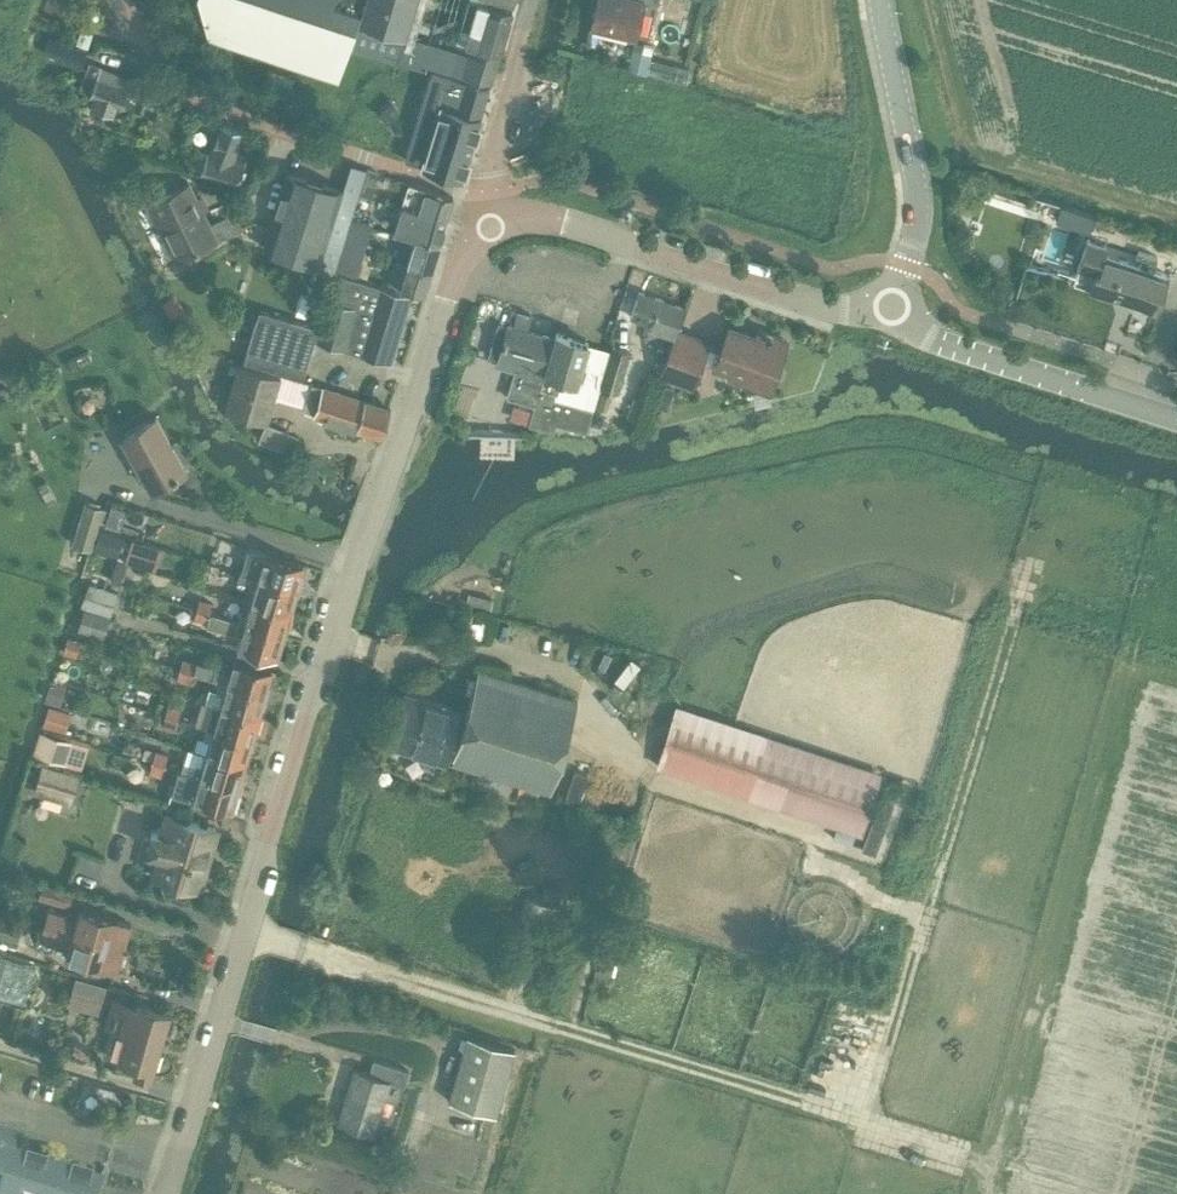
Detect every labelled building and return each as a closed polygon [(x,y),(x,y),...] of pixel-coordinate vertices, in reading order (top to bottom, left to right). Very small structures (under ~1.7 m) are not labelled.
[(210,34),(344,74),(352,46),(360,20),(366,0),(201,0),(210,34)] [(352,46),(442,74),(432,102),(441,105),(427,151),(422,166),(462,178),(490,88),(500,53),(456,39),(468,0),(366,0),(360,20),(352,46)] [(500,53),(504,38),(505,39),(514,12),(478,0),(468,0),(456,39),(500,53)] [(656,0),(595,0),(589,26),(634,36),(642,2),(655,5),(656,0)] [(81,28),(77,40),(87,43),(91,31),(81,28)] [(67,43),(61,60),(81,67),(87,50),(67,43)] [(632,45),(626,66),(644,71),(650,50),(632,45)] [(263,82),(258,98),(271,102),(285,106),(290,91),(295,75),(281,71),(268,67),(263,82)] [(90,107),(112,116),(116,107),(120,108),(127,88),(96,76),(89,97),(93,98),(90,107)] [(201,171),(237,184),(247,155),(235,150),(242,130),(243,129),(223,122),(222,124),(212,154),(208,152),(201,171)] [(364,169),(355,166),(350,164),(343,189),(287,172),(263,249),(318,266),(317,270),(331,274),(364,169)] [(359,194),(370,198),(376,179),(365,175),(359,194)] [(146,204),(174,262),(220,240),(219,237),(241,226),(233,211),(211,222),(192,182),(146,204)] [(399,207),(447,221),(455,197),(448,194),(414,184),(407,182),(399,207)] [(370,198),(359,194),(353,214),(364,218),(370,198)] [(398,234),(440,246),(447,221),(399,207),(392,231),(398,234)] [(345,244),(366,250),(373,224),(352,218),(345,244)] [(396,259),(433,270),(440,246),(398,234),(403,236),(396,259)] [(1086,236),(1077,264),(1081,265),(1097,270),(1091,288),(1154,310),(1167,274),(1103,252),(1106,242),(1086,236)] [(366,250),(345,244),(338,268),(358,274),(366,250)] [(433,270),(396,259),(388,282),(425,294),(433,270)] [(390,361),(410,296),(335,273),(315,338),(390,361)] [(673,332),(683,306),(639,289),(629,316),(649,324),(644,338),(662,345),(667,330),(673,332)] [(175,292),(162,301),(171,316),(185,307),(175,292)] [(305,364),(316,327),(258,309),(247,346),(305,364)] [(503,395),(533,404),(528,423),(552,430),(555,420),(584,429),(590,407),(553,396),(559,377),(575,382),(587,342),(554,331),(552,338),(506,324),(495,357),(513,362),(503,395)] [(767,390),(786,339),(757,328),(754,335),(728,325),(720,345),(677,329),(675,336),(673,335),(658,375),(690,387),(700,359),(713,364),(712,366),(730,372),(728,380),(736,383),(738,379),(767,390)] [(617,390),(628,352),(611,347),(600,385),(617,390)] [(267,422),(282,374),(241,361),(226,410),(267,422)] [(657,374),(645,370),(627,417),(640,422),(657,374)] [(382,438),(392,406),(312,382),(304,411),(318,416),(317,419),(382,438)] [(662,383),(654,404),(665,408),(673,387),(662,383)] [(151,489),(186,470),(157,415),(121,434),(151,489)] [(291,453),(296,436),(265,426),(260,443),(291,453)] [(90,548),(103,507),(84,500),(71,542),(90,548)] [(240,572),(297,589),(304,565),(265,553),(247,547),(240,572)] [(117,557),(110,579),(120,582),(127,561),(117,557)] [(297,589),(240,572),(237,581),(255,587),(251,601),(282,610),(290,612),(297,589)] [(83,609),(109,616),(117,592),(103,587),(105,581),(98,578),(96,584),(88,582),(80,605),(84,606),(83,609)] [(290,612),(282,610),(251,601),(247,614),(240,612),(238,619),(213,611),(214,604),(201,600),(198,610),(283,635),(290,612)] [(109,616),(83,609),(77,629),(102,637),(109,616)] [(276,658),(283,635),(198,610),(196,618),(235,629),(235,631),(241,633),(237,646),(276,658)] [(79,639),(67,635),(62,651),(74,654),(79,639)] [(220,681),(266,695),(273,671),(233,659),(230,671),(197,661),(196,664),(181,660),(179,669),(193,673),(193,672),(220,679),(220,681)] [(193,673),(179,669),(176,678),(190,682),(193,673)] [(463,716),(450,761),(549,791),(576,700),(477,670),(463,716)] [(50,679),(44,700),(60,704),(66,683),(50,679)] [(266,695),(220,681),(218,688),(209,686),(205,702),(214,704),(259,718),(266,695)] [(388,742),(450,761),(463,716),(457,714),(459,705),(404,689),(388,742)] [(48,704),(42,724),(65,731),(71,711),(48,704)] [(207,728),(253,741),(259,718),(214,704),(207,728)] [(165,715),(179,719),(182,709),(169,705),(165,715)] [(861,833),(881,773),(677,705),(656,766),(746,796),(861,833)] [(179,719),(165,715),(163,723),(177,727),(179,719)] [(39,728),(32,752),(81,768),(89,744),(39,728)] [(253,741),(207,728),(204,738),(208,740),(205,752),(246,764),(253,741)] [(193,774),(239,788),(246,764),(205,752),(188,748),(184,762),(195,765),(193,774)] [(151,762),(165,766),(168,756),(154,752),(151,762)] [(32,792),(70,804),(79,774),(41,762),(32,792)] [(165,766),(151,762),(148,771),(163,775),(165,766)] [(574,769),(564,797),(578,801),(587,773),(574,769)] [(239,788),(193,774),(178,770),(170,794),(232,812),(239,788)] [(864,843),(863,845),(864,847),(865,847),(866,847),(868,848),(871,848),(874,847),(875,846),(875,844),(876,843),(877,839),(878,836),(878,833),(879,833),(879,832),(879,829),(880,828),(882,827),(883,827),(883,825),(884,825),(883,824),(884,824),(884,823),(885,823),(885,821),(886,821),(887,817),(888,817),(888,816),(889,812),(890,810),(890,809),(890,808),(891,808),(892,806),(892,804),(891,803),(888,801),(884,801),(882,799),(880,799),(879,801),(878,801),(878,802),(877,803),(877,805),(876,808),(875,813),(874,816),(874,817),(872,823),(871,824),(871,828),(869,832),(869,834),(868,834),(868,835),(867,836),(866,839),(865,841),(864,843)] [(154,852),(148,871),(164,877),(161,886),(188,895),(191,885),(198,887),(217,828),(168,813),(161,833),(153,831),(147,849),(154,852)] [(67,906),(72,890),(42,881),(37,897),(67,906)] [(525,903),(511,952),(543,962),(558,912),(525,903)] [(46,923),(126,947),(134,923),(82,908),(76,929),(63,925),(65,920),(48,915),(46,923)] [(22,917),(0,911),(0,937),(14,941),(22,917)] [(126,947),(46,923),(42,937),(57,942),(59,935),(73,939),(68,957),(104,967),(119,972),(126,947)] [(35,967),(0,956),(0,998),(23,1005),(35,967)] [(95,1011),(103,986),(76,978),(68,1003),(95,1011)] [(106,1052),(120,1062),(138,1068),(135,1077),(152,1082),(171,1017),(137,1006),(134,1016),(125,1013),(118,1037),(111,1035),(106,1052)] [(494,1108),(514,1046),(469,1032),(450,1094),(494,1108)] [(404,1084),(409,1068),(372,1057),(368,1072),(355,1068),(339,1120),(374,1131),(390,1080),(404,1084)] [(0,1133),(0,1193),(103,1193),(105,1187),(13,1161),(19,1139),(0,1133)]
